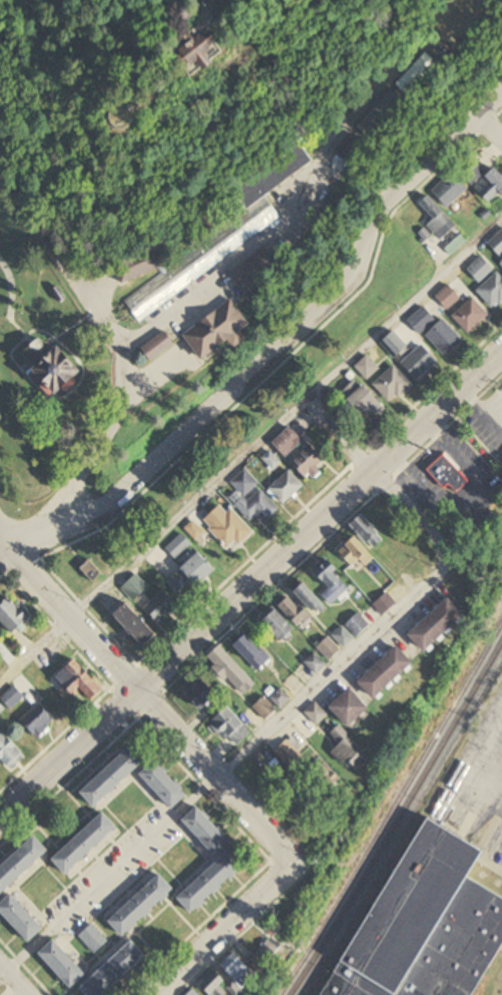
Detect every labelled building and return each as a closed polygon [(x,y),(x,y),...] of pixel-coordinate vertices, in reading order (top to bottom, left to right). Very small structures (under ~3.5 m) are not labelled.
[(196,48),(210,64),(217,59),(218,61),(221,64),(225,69),(234,61),(230,57),(227,54),(225,52),(231,46),(229,43),(231,42),(232,40),(224,31),(223,32),(221,34),(218,31),(211,36),(206,29),(204,27),(195,35),(202,43),(196,48)] [(444,64),(430,51),(399,83),(412,96),(444,64)] [(408,101),(393,88),(360,126),(375,139),(408,101)] [(341,154),(359,166),(372,146),(354,134),(341,154)] [(314,163),(299,139),(229,184),(255,224),(253,225),(257,232),(279,217),(265,195),(314,163)] [(497,168),(487,178),(475,166),(464,176),(490,202),(500,193),(501,195),(501,173),(497,168)] [(433,191),(449,209),(470,188),(453,171),(433,191)] [(435,220),(428,225),(440,241),(456,229),(432,195),(422,202),(435,220)] [(501,257),(501,231),(488,245),(501,258),(501,257)] [(139,321),(216,266),(208,255),(201,261),(194,252),(125,301),(139,321)] [(467,270),(479,284),(494,271),(482,257),(467,270)] [(501,303),(501,279),(498,274),(477,292),(493,311),(501,303)] [(460,299),(448,285),(408,323),(420,336),(460,299)] [(449,309),(474,338),(493,322),(468,293),(449,309)] [(207,362),(256,326),(236,300),(188,335),(207,362)] [(420,334),(445,363),(464,347),(439,317),(420,334)] [(153,362),(178,344),(168,331),(144,350),(153,362)] [(381,344),(393,357),(406,345),(393,332),(381,344)] [(396,354),(421,383),(440,367),(415,338),(396,354)] [(88,373),(63,343),(54,352),(45,342),(35,350),(42,358),(34,366),(60,397),(88,373)] [(380,370),(367,356),(355,367),(367,381),(380,370)] [(369,378),(395,408),(414,391),(388,362),(369,378)] [(344,398),(369,428),(388,412),(362,382),(344,398)] [(273,444),(287,459),(306,440),(291,426),(273,444)] [(280,449),(306,479),(324,463),(299,433),(280,449)] [(424,469),(449,499),(468,482),(443,453),(424,469)] [(257,472),(282,502),(301,485),(275,456),(257,472)] [(251,522),(258,515),(265,523),(280,509),(244,471),(231,483),(245,497),(236,506),(251,522)] [(489,487),(482,483),(471,503),(477,507),(489,487)] [(204,522),(234,551),(252,533),(222,504),(204,522)] [(345,524),(371,553),(390,537),(364,508),(345,524)] [(327,544),(353,573),(371,557),(346,527),(327,544)] [(197,588),(216,570),(200,552),(167,584),(178,596),(192,583),(197,588)] [(103,573),(91,561),(83,569),(94,581),(103,573)] [(310,579),(335,608),(354,592),(328,562),(310,579)] [(149,587),(136,575),(122,589),(134,602),(149,587)] [(300,627),(324,604),(305,584),(280,606),(300,627)] [(160,625),(179,606),(163,590),(144,609),(160,625)] [(470,615),(452,597),(413,636),(431,654),(470,615)] [(10,599),(0,609),(0,620),(15,636),(31,620),(10,599)] [(116,617),(145,648),(158,636),(129,605),(116,617)] [(296,631),(274,606),(260,619),(282,643),(296,631)] [(358,637),(370,626),(359,614),(347,625),(358,637)] [(271,660),(249,636),(237,648),(259,671),(271,660)] [(208,658),(238,693),(252,680),(222,645),(208,658)] [(361,685),(378,702),(417,663),(400,646),(361,685)] [(81,689),(93,703),(106,692),(76,659),(56,678),(65,687),(59,692),(68,701),(81,689)] [(218,697),(201,675),(184,689),(201,711),(218,697)] [(12,685),(0,698),(0,699),(12,710),(24,698),(12,685)] [(271,697),(280,708),(290,700),(280,689),(271,697)] [(352,728),(372,709),(353,690),(333,709),(352,728)] [(255,707),(264,719),(276,711),(267,699),(255,707)] [(21,720),(39,738),(57,720),(39,702),(21,720)] [(305,713),(318,726),(329,716),(316,702),(305,713)] [(227,735),(238,746),(252,733),(229,707),(211,723),(224,738),(227,735)] [(351,762),(362,772),(375,759),(342,725),(333,735),(342,744),(333,754),(346,767),(351,762)] [(3,732),(0,735),(0,758),(12,770),(26,756),(3,732)] [(304,755),(288,740),(275,752),(290,768),(304,755)] [(82,793),(96,808),(149,760),(135,745),(82,793)] [(174,809),(190,795),(157,761),(142,776),(174,809)] [(218,856),(233,841),(199,807),(183,822),(218,856)] [(68,876),(119,828),(104,813),(53,860),(68,876)] [(501,949),(501,897),(472,879),(489,852),(431,816),(322,994),(475,994),(501,949)] [(50,852),(36,836),(0,870),(0,898),(50,852)] [(179,899),(194,915),(246,866),(231,851),(179,899)] [(176,890),(162,875),(111,922),(125,938),(176,890)] [(12,896),(0,908),(0,912),(31,943),(45,929),(12,896)] [(109,942),(93,924),(79,937),(95,955),(109,942)] [(40,956),(73,990),(87,975),(54,942),(40,956)] [(133,942),(83,991),(87,994),(109,994),(148,957),(133,942)] [(274,964),(282,949),(270,942),(261,957),(274,964)] [(211,994),(234,994),(235,994),(236,994),(246,994),(263,979),(240,954),(223,970),(204,988),(211,994)]
